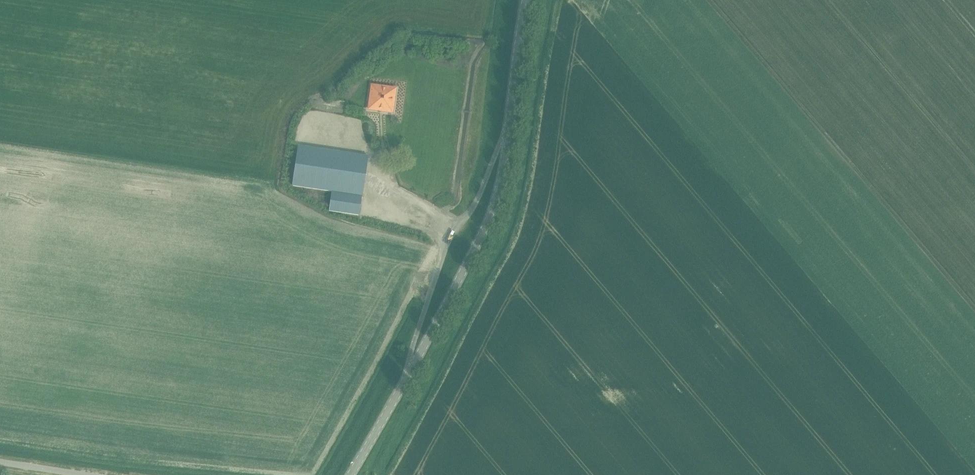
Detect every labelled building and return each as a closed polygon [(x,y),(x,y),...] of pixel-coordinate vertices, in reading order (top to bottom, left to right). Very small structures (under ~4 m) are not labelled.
[(372,85),(368,109),(392,112),(395,89),(372,85)] [(298,146),(292,186),(331,191),(328,211),(359,215),(368,156),(298,146)]
